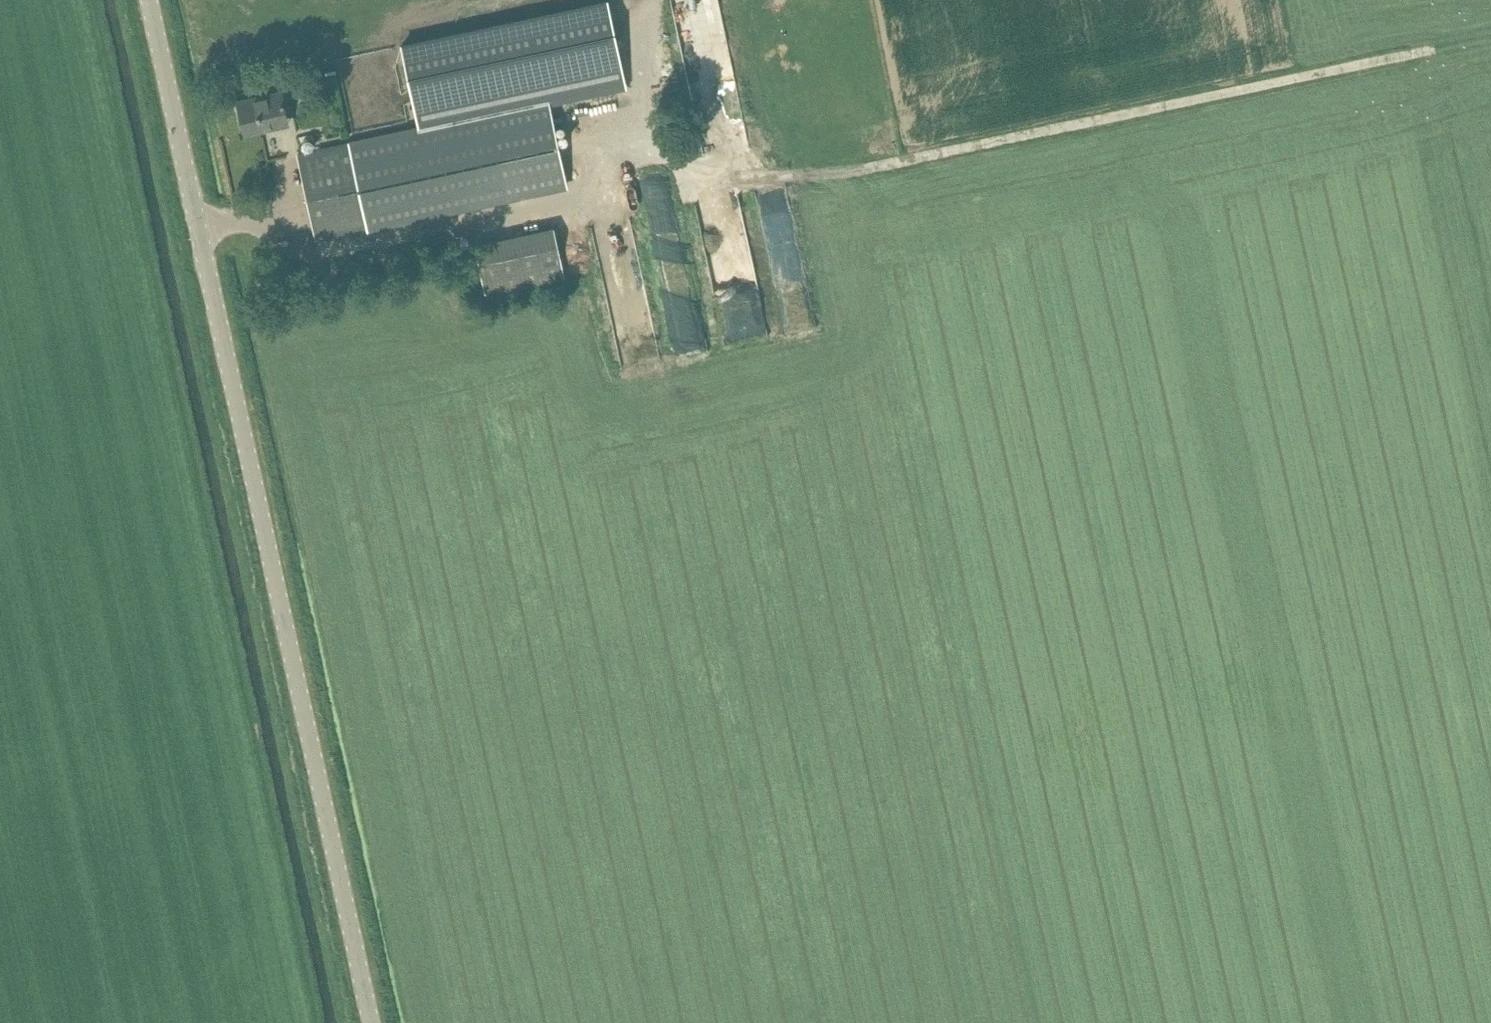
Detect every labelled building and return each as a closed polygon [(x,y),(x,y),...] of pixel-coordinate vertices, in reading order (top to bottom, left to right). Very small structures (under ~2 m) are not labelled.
[(339,80),(354,142),(489,113),(488,109),(547,96),(620,77),(605,11),(384,54),(388,71),(339,80)] [(237,100),(244,133),(262,129),(261,126),(288,120),(282,90),(237,100)] [(298,154),(316,238),(506,197),(568,185),(547,96),(488,109),(489,113),(354,142),(298,154)] [(473,242),(485,293),(564,276),(553,225),(473,242)]
